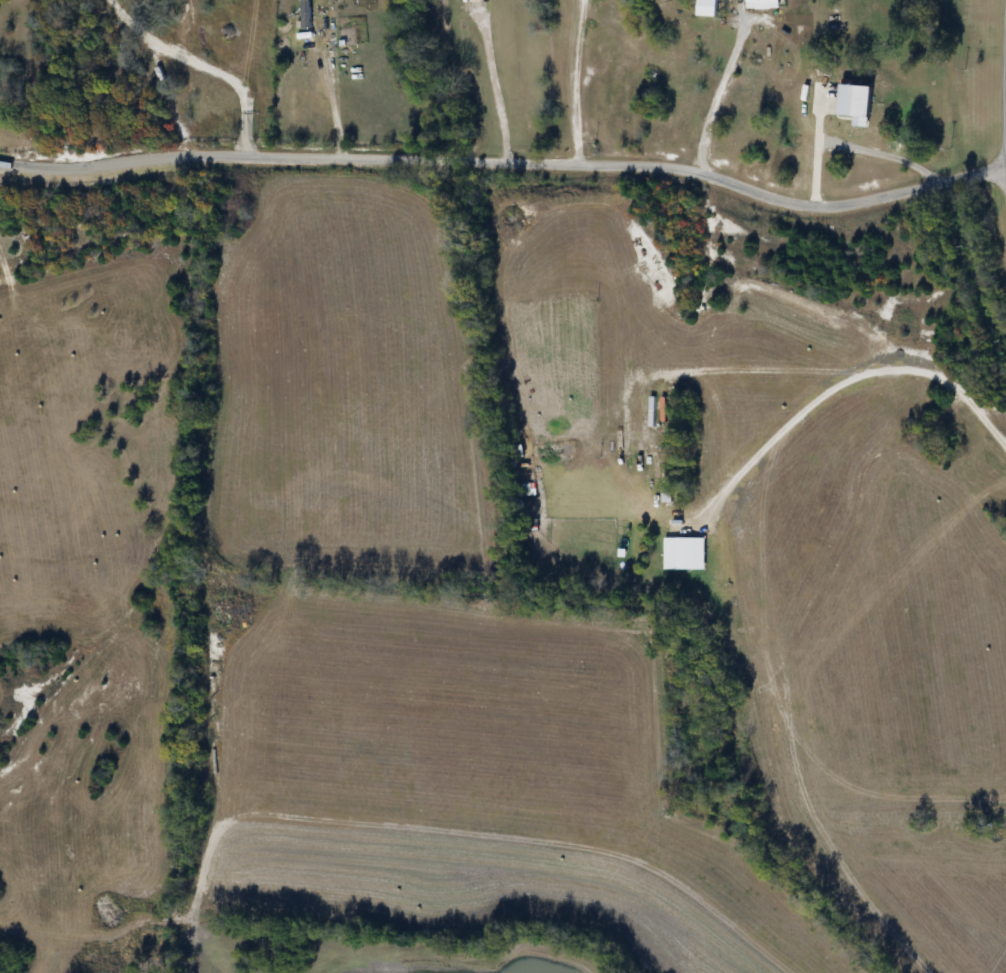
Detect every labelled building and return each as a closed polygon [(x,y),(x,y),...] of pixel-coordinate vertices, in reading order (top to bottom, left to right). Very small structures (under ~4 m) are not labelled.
[(302,29),(311,29),(311,0),(302,0),(302,29)] [(700,18),(719,18),(719,0),(700,0),(700,18)]
